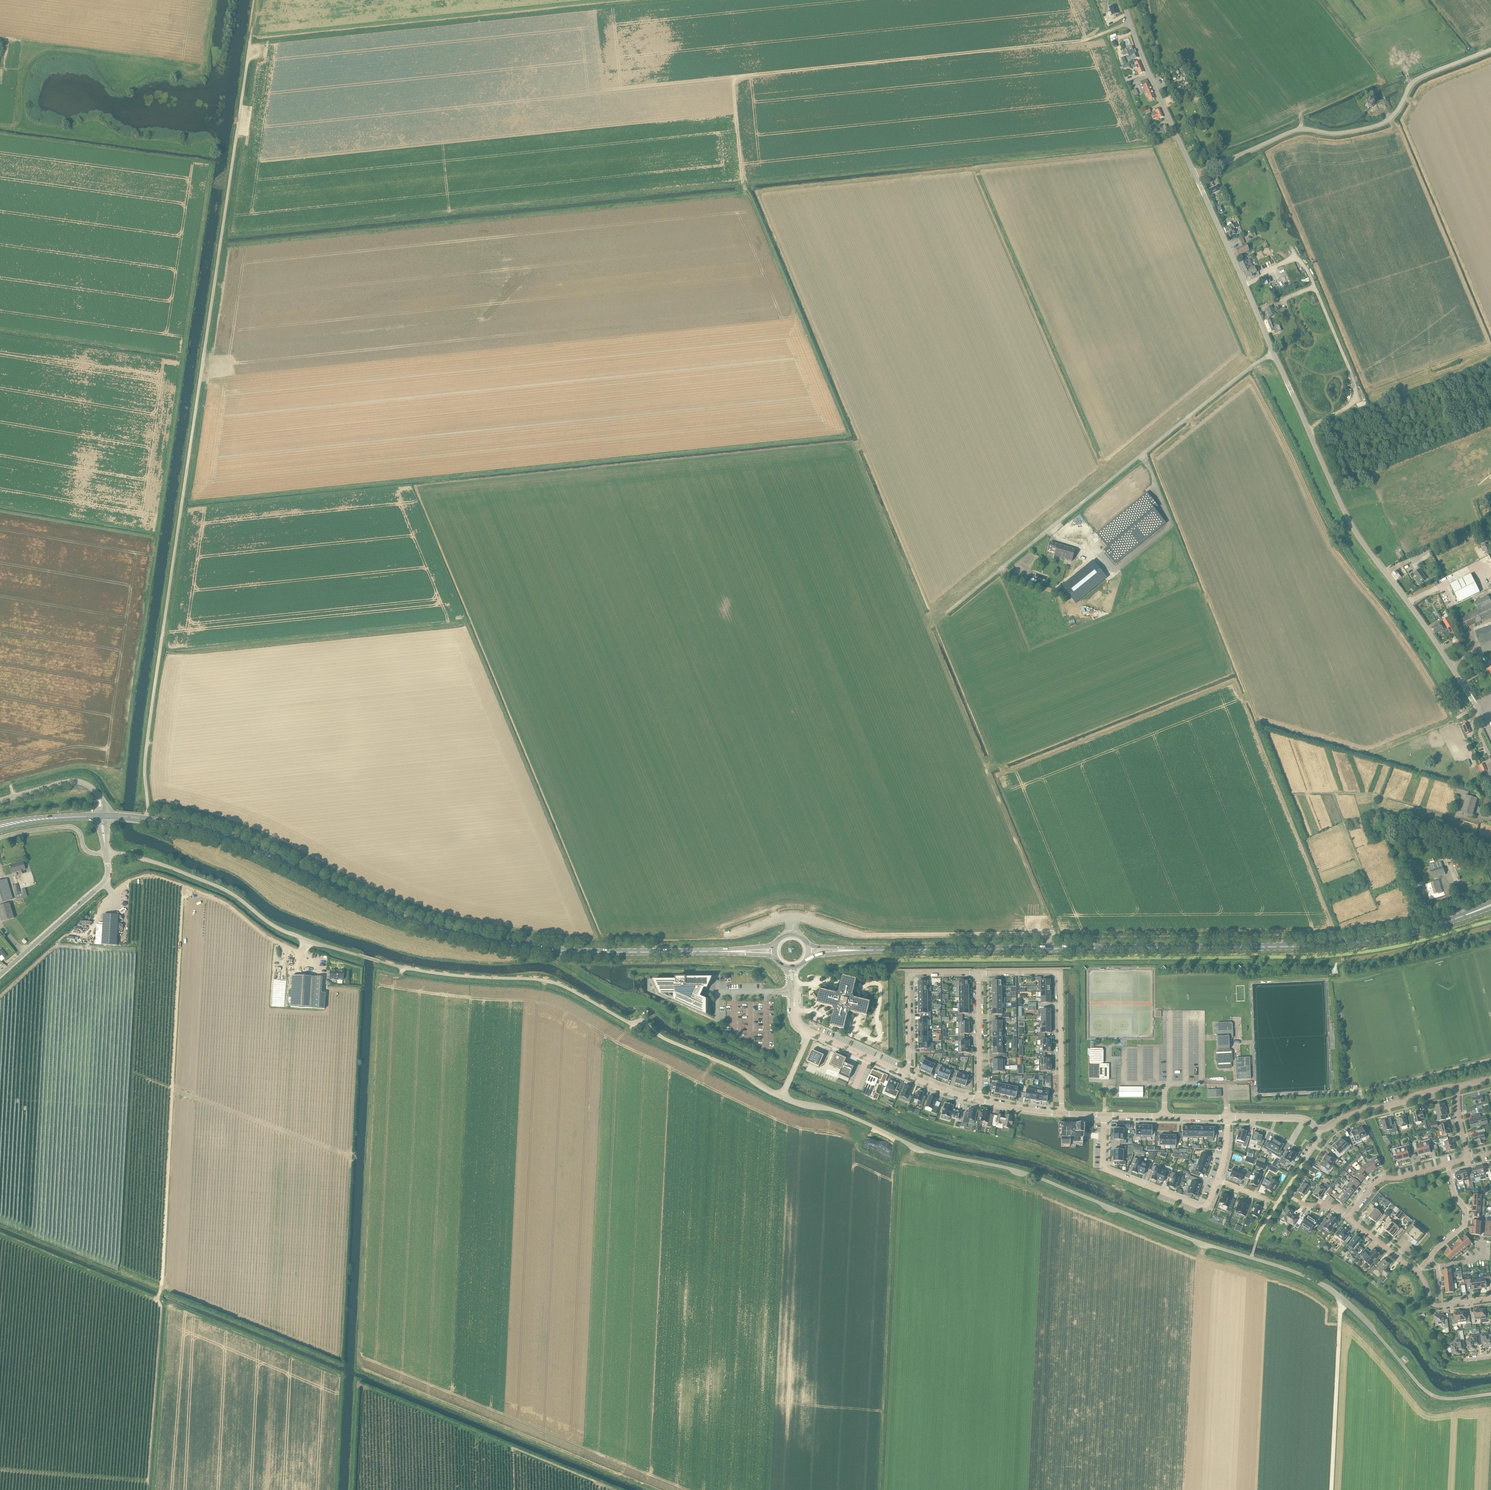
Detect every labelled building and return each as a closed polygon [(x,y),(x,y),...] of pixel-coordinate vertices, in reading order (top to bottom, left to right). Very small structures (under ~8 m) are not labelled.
[(1134,59),(1138,57),(1133,46),(1126,50),(1128,56),(1126,57),(1121,59),(1124,65),(1129,63),(1131,62),(1135,60),(1134,59)] [(1136,75),(1140,74),(1144,72),(1140,61),(1137,62),(1136,60),(1135,60),(1131,62),(1133,68),(1136,67),(1138,72),(1136,73),(1136,75)] [(1147,79),(1142,81),(1142,83),(1140,84),(1143,92),(1146,91),(1150,100),(1155,98),(1147,79)] [(1368,98),(1365,101),(1366,105),(1368,108),(1372,107),(1375,105),(1375,101),(1372,98),(1368,98)] [(1155,111),(1150,113),(1151,115),(1151,116),(1161,112),(1159,107),(1155,109),(1154,109),(1155,111)] [(1158,119),(1159,119),(1163,117),(1161,112),(1151,116),(1153,120),(1158,118),(1158,119)] [(1162,135),(1165,133),(1170,131),(1167,125),(1159,128),(1162,135)] [(1217,186),(1208,190),(1210,195),(1219,191),(1217,186)] [(1227,225),(1228,226),(1224,228),(1226,232),(1229,231),(1231,236),(1236,234),(1234,229),(1238,227),(1236,223),(1232,224),(1231,223),(1230,222),(1228,223),(1227,225)] [(1249,250),(1247,246),(1237,249),(1239,254),(1249,250)] [(1245,262),(1240,264),(1243,271),(1244,272),(1249,270),(1250,269),(1253,268),(1253,267),(1250,260),(1245,262)] [(1294,263),(1284,267),(1287,273),(1294,270),(1296,275),(1299,274),(1294,263)] [(1275,314),(1271,305),(1265,309),(1266,311),(1267,311),(1270,317),(1275,314)] [(1271,319),(1269,320),(1264,321),(1269,333),(1275,330),(1271,319)] [(1154,509),(1158,507),(1147,493),(1096,534),(1107,547),(1104,550),(1115,564),(1166,523),(1154,509)] [(1075,528),(1070,541),(1085,547),(1091,534),(1075,528)] [(1055,556),(1065,559),(1072,561),(1075,549),(1050,542),(1048,551),(1056,553),(1055,556)] [(1078,574),(1062,587),(1076,603),(1091,590),(1107,578),(1093,561),(1078,574)] [(1404,569),(1395,575),(1403,585),(1411,578),(1404,569)] [(1420,569),(1414,573),(1416,577),(1414,578),(1419,585),(1422,583),(1427,579),(1420,569)] [(1456,596),(1456,597),(1459,603),(1480,592),(1471,574),(1450,585),(1454,591),(1452,592),(1452,593),(1454,596),(1455,597),(1456,596)] [(1474,601),(1478,609),(1490,602),(1490,601),(1487,594),(1474,601)] [(1463,629),(1490,615),(1490,605),(1459,621),(1463,629)] [(1450,621),(1445,624),(1451,633),(1456,631),(1450,621)] [(1440,622),(1435,625),(1431,628),(1435,635),(1444,629),(1440,622)] [(1487,651),(1490,650),(1490,626),(1475,631),(1483,653),(1487,651)] [(1468,723),(1462,725),(1466,734),(1471,732),(1468,723)] [(1484,763),(1478,766),(1481,773),(1487,770),(1484,763)] [(1456,793),(1467,796),(1468,789),(1458,786),(1456,793)] [(1463,812),(1468,814),(1473,815),(1477,798),(1467,796),(1463,812)] [(20,875),(25,873),(24,870),(25,870),(23,861),(16,863),(16,864),(10,866),(10,867),(12,873),(19,871),(20,875)] [(1431,867),(1432,871),(1434,878),(1446,874),(1445,873),(1443,867),(1442,864),(1431,867)] [(12,896),(7,879),(0,881),(0,903),(13,899),(14,898),(13,895),(12,896)] [(1431,883),(1433,889),(1433,891),(1430,892),(1430,895),(1438,893),(1438,894),(1442,893),(1438,881),(1431,883)] [(1461,883),(1453,886),(1457,895),(1465,892),(1461,883)] [(16,896),(17,899),(27,896),(25,888),(22,889),(23,894),(16,896)] [(0,906),(0,915),(2,921),(14,918),(9,903),(0,906)] [(103,914),(102,944),(117,945),(119,915),(103,914)] [(330,970),(329,979),(343,980),(343,971),(330,970)] [(292,976),(291,1007),(313,1008),(314,977),(292,976)] [(314,977),(313,1008),(325,1009),(326,997),(319,996),(320,977),(314,977)] [(671,980),(659,981),(660,995),(673,1000),(674,1001),(689,1008),(710,1017),(710,1001),(704,999),(701,997),(702,994),(704,994),(704,991),(703,991),(704,989),(707,989),(712,978),(687,978),(676,978),(676,980),(671,980)] [(995,981),(992,981),(992,987),(1004,987),(1004,979),(1002,979),(1001,979),(1001,981),(995,981)] [(836,994),(833,1008),(834,1010),(848,1014),(851,1012),(854,998),(853,996),(839,992),(836,994)] [(956,1017),(963,1017),(963,1014),(969,1014),(969,1008),(958,1008),(958,1014),(956,1014),(956,1017)] [(1217,1062),(1217,1065),(1217,1068),(1219,1069),(1230,1069),(1232,1067),(1231,1061),(1233,1061),(1232,1051),(1230,1049),(1229,1039),(1232,1039),(1233,1038),(1233,1024),(1231,1022),(1217,1023),(1215,1025),(1215,1027),(1214,1027),(1214,1033),(1216,1035),(1217,1035),(1218,1050),(1217,1050),(1215,1052),(1216,1062),(1217,1062)] [(1040,1033),(1039,1033),(1039,1036),(1045,1036),(1045,1033),(1051,1033),(1051,1027),(1040,1027),(1040,1033)] [(958,1037),(965,1037),(965,1034),(969,1034),(969,1028),(958,1028),(958,1037)] [(1045,1036),(1039,1036),(1039,1040),(1040,1040),(1040,1046),(1051,1046),(1051,1039),(1045,1039),(1045,1036)] [(931,1052),(931,1043),(918,1043),(918,1049),(924,1049),(924,1052),(931,1052)] [(1004,1048),(993,1048),(993,1054),(999,1054),(999,1057),(1005,1057),(1005,1053),(1004,1053),(1004,1048)] [(1090,1051),(1088,1051),(1088,1054),(1090,1054),(1090,1059),(1090,1064),(1089,1064),(1089,1078),(1099,1078),(1099,1079),(1109,1079),(1109,1074),(1109,1064),(1103,1064),(1103,1048),(1094,1048),(1090,1048),(1090,1049),(1090,1051)] [(812,1051),(807,1062),(819,1067),(823,1056),(812,1051)] [(835,1053),(830,1065),(841,1070),(839,1075),(849,1079),(851,1074),(854,1067),(845,1063),(847,1058),(841,1056),(839,1055),(835,1053)] [(923,1057),(920,1062),(923,1064),(920,1069),(926,1072),(930,1063),(925,1060),(926,1058),(923,1057)] [(1236,1058),(1236,1076),(1236,1079),(1237,1080),(1250,1079),(1251,1079),(1250,1058),(1249,1057),(1241,1057),(1236,1058)] [(930,1063),(926,1072),(931,1074),(934,1069),(936,1070),(939,1064),(936,1063),(935,1065),(930,1063)] [(939,1064),(936,1070),(939,1071),(937,1077),(943,1079),(947,1067),(939,1064)] [(947,1067),(943,1079),(948,1081),(950,1075),(953,1076),(955,1070),(953,1069),(947,1067)] [(872,1070),(862,1093),(868,1096),(869,1096),(873,1085),(874,1086),(874,1085),(876,1080),(877,1079),(881,1081),(880,1082),(884,1084),(887,1076),(883,1075),(877,1072),(872,1070)] [(955,1070),(953,1076),(956,1077),(955,1083),(960,1085),(964,1073),(958,1071),(955,1070)] [(964,1073),(960,1085),(966,1086),(968,1080),(971,1081),(972,1075),(964,1073)] [(889,1080),(886,1087),(891,1089),(889,1094),(896,1097),(898,1091),(895,1090),(898,1084),(889,1080)] [(996,1085),(990,1083),(990,1089),(995,1090),(994,1093),(1000,1094),(1002,1082),(1001,1082),(997,1081),(996,1085)] [(905,1084),(900,1096),(901,1096),(907,1099),(906,1102),(909,1103),(912,1096),(910,1095),(913,1088),(905,1084)] [(1013,1085),(1011,1096),(1016,1098),(1017,1091),(1020,1092),(1022,1086),(1018,1085),(1018,1087),(1013,1085)] [(1121,1087),(1119,1087),(1119,1097),(1134,1097),(1143,1097),(1143,1087),(1134,1087),(1121,1087)] [(1207,1090),(1207,1097),(1207,1098),(1217,1097),(1221,1097),(1221,1096),(1221,1089),(1220,1089),(1217,1089),(1207,1090)] [(925,1093),(918,1090),(918,1092),(917,1091),(915,1095),(916,1095),(915,1099),(918,1101),(917,1104),(921,1106),(925,1097),(923,1096),(925,1093)] [(929,1095),(925,1107),(926,1107),(932,1109),(931,1112),(936,1114),(939,1107),(935,1106),(937,1101),(938,1098),(929,1095)] [(1482,1096),(1475,1098),(1477,1107),(1481,1106),(1484,1105),(1488,1104),(1486,1100),(1486,1096),(1482,1097),(1482,1096)] [(945,1103),(941,1115),(951,1118),(951,1117),(958,1119),(960,1111),(953,1109),(954,1106),(945,1103)] [(1434,1106),(1435,1111),(1436,1111),(1437,1117),(1436,1117),(1437,1121),(1446,1119),(1445,1115),(1447,1115),(1444,1103),(1434,1106)] [(975,1121),(977,1110),(970,1109),(969,1113),(965,1112),(963,1122),(968,1124),(969,1119),(975,1121)] [(980,1112),(978,1118),(981,1118),(981,1122),(988,1123),(987,1126),(991,1127),(992,1121),(992,1120),(989,1120),(990,1114),(991,1111),(983,1110),(983,1113),(980,1112)] [(1423,1112),(1420,1113),(1419,1112),(1413,1113),(1415,1123),(1422,1122),(1421,1119),(1424,1118),(1423,1112)] [(1479,1127),(1482,1127),(1482,1126),(1488,1124),(1487,1116),(1481,1117),(1480,1114),(1479,1114),(1474,1116),(1475,1119),(1470,1120),(1472,1128),(1472,1127),(1478,1126),(1478,1127),(1479,1127)] [(1005,1118),(1002,1117),(1003,1116),(998,1115),(997,1122),(993,1121),(992,1127),(1003,1129),(1003,1127),(1010,1128),(1011,1125),(1012,1125),(1013,1120),(1012,1120),(1013,1117),(1005,1115),(1005,1118)] [(1400,1121),(1396,1121),(1397,1125),(1400,1125),(1401,1127),(1408,1126),(1408,1125),(1411,1124),(1409,1118),(1406,1119),(1406,1117),(1405,1116),(1403,1117),(1403,1116),(1399,1117),(1399,1118),(1400,1121)] [(1390,1120),(1381,1122),(1381,1125),(1381,1127),(1384,1127),(1385,1131),(1390,1130),(1390,1133),(1397,1131),(1395,1124),(1391,1124),(1390,1120)] [(1073,1125),(1071,1125),(1071,1124),(1060,1123),(1059,1123),(1059,1132),(1062,1132),(1061,1146),(1070,1147),(1070,1145),(1083,1145),(1083,1139),(1083,1133),(1085,1133),(1085,1124),(1076,1124),(1073,1124),(1073,1125)] [(1448,1124),(1443,1125),(1439,1126),(1441,1131),(1442,1131),(1443,1135),(1451,1133),(1449,1127),(1448,1124)] [(1179,1133),(1179,1139),(1182,1139),(1182,1138),(1188,1138),(1188,1127),(1183,1127),(1183,1133),(1179,1133)] [(1208,1137),(1208,1138),(1214,1139),(1214,1136),(1217,1136),(1217,1130),(1214,1130),(1214,1128),(1208,1127),(1208,1137)] [(1359,1128),(1356,1129),(1361,1139),(1366,1137),(1367,1139),(1370,1138),(1367,1132),(1364,1133),(1362,1128),(1359,1129),(1359,1128)] [(1362,1141),(1361,1139),(1356,1129),(1353,1131),(1351,1133),(1352,1135),(1350,1137),(1354,1145),(1362,1141)] [(1484,1143),(1483,1140),(1485,1139),(1483,1133),(1485,1132),(1485,1129),(1477,1131),(1478,1134),(1474,1135),(1475,1142),(1478,1141),(1479,1144),(1484,1143)] [(1237,1135),(1236,1140),(1237,1140),(1243,1142),(1241,1147),(1246,1148),(1248,1141),(1244,1140),(1247,1131),(1240,1130),(1238,1136),(1237,1135)] [(1263,1134),(1254,1132),(1251,1140),(1258,1142),(1257,1145),(1262,1147),(1264,1141),(1262,1139),(1263,1134)] [(1114,1134),(1114,1140),(1120,1140),(1120,1143),(1126,1143),(1126,1140),(1123,1140),(1124,1134),(1123,1134),(1114,1134)] [(1452,1140),(1449,1141),(1448,1137),(1440,1139),(1440,1143),(1444,1142),(1447,1151),(1455,1149),(1452,1140)] [(1266,1142),(1263,1148),(1271,1153),(1278,1141),(1275,1139),(1274,1139),(1272,1138),(1269,1143),(1266,1142)] [(1344,1150),(1343,1150),(1345,1152),(1352,1146),(1345,1139),(1343,1141),(1341,1139),(1339,1141),(1338,1140),(1336,1142),(1344,1150)] [(1422,1141),(1425,1154),(1428,1153),(1430,1152),(1429,1146),(1432,1145),(1430,1139),(1422,1141)] [(1278,1141),(1271,1153),(1279,1158),(1283,1152),(1280,1150),(1283,1145),(1281,1144),(1281,1143),(1278,1141)] [(1417,1145),(1416,1143),(1413,1144),(1415,1150),(1417,1149),(1419,1155),(1421,1154),(1422,1155),(1425,1154),(1422,1141),(1421,1141),(1422,1143),(1417,1145)] [(1340,1154),(1343,1150),(1344,1150),(1336,1142),(1334,1145),(1332,1147),(1337,1151),(1334,1153),(1339,1158),(1341,1156),(1340,1154)] [(1400,1147),(1404,1160),(1407,1159),(1407,1158),(1409,1157),(1409,1155),(1411,1154),(1409,1145),(1400,1147)] [(1113,1150),(1113,1155),(1124,1155),(1124,1150),(1126,1150),(1126,1147),(1120,1147),(1120,1150),(1113,1150)] [(1404,1160),(1400,1147),(1392,1149),(1394,1155),(1396,1155),(1398,1160),(1400,1160),(1401,1161),(1404,1160)] [(1286,1150),(1278,1162),(1283,1165),(1286,1160),(1290,1163),(1296,1154),(1292,1151),(1290,1150),(1289,1152),(1286,1150)] [(1208,1162),(1210,1157),(1201,1153),(1199,1159),(1208,1162)] [(1113,1155),(1113,1161),(1120,1161),(1120,1164),(1125,1164),(1125,1161),(1124,1161),(1124,1155),(1113,1155)] [(1324,1157),(1322,1160),(1331,1166),(1334,1162),(1336,1163),(1338,1160),(1330,1155),(1329,1157),(1326,1156),(1325,1158),(1324,1157)] [(1246,1156),(1244,1161),(1254,1165),(1255,1160),(1246,1156)] [(1371,1161),(1376,1169),(1381,1166),(1377,1160),(1378,1159),(1377,1156),(1370,1159),(1372,1161),(1371,1161)] [(1134,1158),(1132,1163),(1135,1164),(1132,1171),(1138,1173),(1138,1172),(1142,1163),(1136,1161),(1137,1159),(1134,1158)] [(1199,1159),(1197,1165),(1206,1168),(1208,1162),(1199,1159)] [(1257,1160),(1255,1165),(1266,1170),(1268,1165),(1257,1160)] [(1328,1171),(1331,1166),(1322,1160),(1320,1163),(1321,1163),(1320,1165),(1322,1167),(1320,1170),(1328,1175),(1330,1172),(1328,1171)] [(1142,1163),(1138,1172),(1143,1174),(1146,1169),(1148,1163),(1143,1161),(1142,1163)] [(1371,1161),(1367,1164),(1371,1172),(1376,1169),(1371,1161)] [(1195,1164),(1193,1170),(1192,1170),(1191,1173),(1198,1176),(1199,1173),(1204,1174),(1206,1168),(1197,1165),(1195,1164)] [(1362,1167),(1367,1174),(1371,1172),(1367,1164),(1362,1167)] [(1153,1165),(1151,1171),(1154,1172),(1151,1179),(1157,1181),(1157,1180),(1161,1169),(1156,1167),(1156,1166),(1153,1165)] [(1284,1170),(1290,1174),(1292,1169),(1286,1165),(1284,1170)] [(1486,1179),(1489,1178),(1488,1172),(1485,1173),(1483,1166),(1478,1168),(1480,1177),(1485,1176),(1486,1179)] [(1234,1168),(1231,1176),(1234,1177),(1238,1179),(1242,1180),(1243,1176),(1245,1177),(1248,1178),(1251,1172),(1247,1171),(1247,1173),(1245,1173),(1245,1172),(1241,1170),(1242,1169),(1239,1167),(1238,1169),(1234,1168)] [(1362,1167),(1358,1172),(1365,1178),(1367,1174),(1362,1167)] [(1161,1169),(1157,1180),(1162,1182),(1165,1176),(1167,1171),(1167,1170),(1164,1169),(1162,1168),(1161,1169)] [(1476,1181),(1475,1178),(1480,1177),(1478,1168),(1472,1169),(1473,1174),(1471,1174),(1471,1176),(1473,1182),(1476,1181)] [(1466,1170),(1461,1172),(1463,1181),(1469,1180),(1469,1183),(1473,1182),(1471,1176),(1468,1177),(1466,1170)] [(1353,1175),(1354,1177),(1361,1182),(1365,1178),(1358,1172),(1356,1171),(1353,1175)] [(1172,1172),(1169,1178),(1172,1179),(1170,1186),(1175,1188),(1180,1176),(1172,1172)] [(1252,1180),(1250,1184),(1256,1186),(1258,1183),(1260,1178),(1261,1175),(1255,1172),(1253,1176),(1252,1176),(1251,1180),(1252,1180)] [(1192,1180),(1190,1186),(1199,1189),(1201,1184),(1196,1182),(1197,1178),(1190,1176),(1189,1179),(1192,1180)] [(1349,1182),(1356,1188),(1360,1184),(1353,1178),(1349,1182)] [(1265,1179),(1262,1183),(1268,1186),(1266,1189),(1267,1190),(1270,1193),(1271,1192),(1272,1192),(1275,1188),(1275,1189),(1277,1185),(1276,1185),(1278,1183),(1272,1179),(1270,1182),(1265,1179)] [(1349,1182),(1346,1187),(1353,1192),(1356,1188),(1349,1182)] [(1310,1187),(1304,1183),(1298,1191),(1305,1195),(1310,1187)] [(1330,1186),(1327,1184),(1326,1183),(1323,1188),(1319,1186),(1313,1195),(1319,1199),(1324,1190),(1327,1191),(1330,1186)] [(1343,1191),(1349,1196),(1353,1192),(1346,1187),(1344,1185),(1341,1189),(1343,1191)] [(1184,1191),(1183,1195),(1191,1197),(1192,1194),(1197,1196),(1199,1189),(1190,1186),(1189,1186),(1187,1192),(1184,1191)] [(1343,1191),(1339,1195),(1346,1201),(1349,1196),(1343,1191)] [(1378,1193),(1371,1202),(1373,1204),(1376,1201),(1381,1205),(1386,1200),(1378,1193)] [(1231,1197),(1223,1194),(1219,1202),(1223,1203),(1223,1205),(1229,1207),(1232,1200),(1230,1199),(1231,1197)] [(1346,1201),(1339,1195),(1336,1199),(1342,1205),(1346,1201)] [(1245,1202),(1240,1200),(1235,1212),(1246,1216),(1250,1206),(1244,1204),(1245,1202)] [(1258,1218),(1260,1214),(1259,1214),(1262,1207),(1254,1204),(1250,1215),(1258,1218)] [(1368,1217),(1371,1219),(1378,1211),(1377,1211),(1379,1209),(1375,1205),(1374,1206),(1371,1204),(1367,1209),(1368,1209),(1370,1211),(1367,1215),(1368,1217)] [(1287,1208),(1280,1218),(1281,1219),(1281,1221),(1283,1222),(1284,1222),(1285,1221),(1286,1222),(1287,1221),(1293,1225),(1297,1219),(1291,1215),(1293,1212),(1292,1211),(1290,1209),(1289,1209),(1287,1208)] [(1378,1211),(1371,1219),(1374,1221),(1376,1223),(1380,1218),(1382,1220),(1382,1221),(1385,1217),(1386,1216),(1383,1213),(1382,1215),(1380,1214),(1380,1213),(1378,1211)] [(1306,1215),(1305,1216),(1303,1220),(1300,1218),(1293,1228),(1297,1230),(1301,1224),(1303,1225),(1302,1226),(1310,1232),(1316,1222),(1306,1215)] [(1325,1219),(1319,1226),(1317,1229),(1321,1231),(1324,1227),(1330,1232),(1333,1227),(1334,1228),(1336,1225),(1336,1224),(1338,1221),(1331,1217),(1328,1221),(1325,1219)] [(1386,1231),(1388,1233),(1395,1225),(1392,1223),(1390,1222),(1392,1220),(1389,1218),(1388,1219),(1385,1223),(1387,1225),(1384,1229),(1386,1231)] [(1474,1229),(1470,1229),(1470,1230),(1472,1230),(1471,1235),(1480,1235),(1481,1221),(1472,1221),(1472,1225),(1470,1225),(1470,1226),(1475,1227),(1474,1229)] [(1409,1230),(1406,1234),(1410,1237),(1409,1237),(1410,1238),(1413,1234),(1415,1236),(1412,1239),(1413,1240),(1417,1243),(1423,1235),(1422,1235),(1419,1232),(1416,1229),(1415,1228),(1416,1227),(1417,1226),(1415,1225),(1414,1224),(1412,1226),(1409,1230)] [(1347,1243),(1351,1238),(1349,1236),(1349,1235),(1348,1234),(1348,1232),(1349,1230),(1343,1225),(1335,1234),(1344,1242),(1345,1241),(1347,1243)] [(1398,1227),(1395,1225),(1388,1233),(1391,1235),(1393,1237),(1397,1232),(1399,1234),(1399,1235),(1403,1229),(1401,1227),(1399,1229),(1398,1227)] [(1356,1236),(1348,1245),(1352,1249),(1351,1250),(1356,1255),(1356,1254),(1359,1256),(1361,1252),(1364,1249),(1362,1247),(1362,1246),(1360,1244),(1362,1241),(1356,1236)] [(1450,1261),(1472,1243),(1466,1236),(1463,1239),(1461,1238),(1463,1242),(1462,1243),(1459,1240),(1458,1241),(1459,1242),(1452,1248),(1451,1247),(1450,1247),(1453,1251),(1451,1252),(1448,1249),(1447,1249),(1448,1251),(1445,1254),(1450,1261)] [(1326,1243),(1322,1247),(1325,1249),(1328,1251),(1331,1247),(1326,1243)] [(1366,1249),(1360,1255),(1365,1259),(1364,1260),(1370,1266),(1380,1255),(1373,1249),(1370,1253),(1366,1249)] [(1375,1269),(1386,1278),(1390,1272),(1386,1268),(1389,1265),(1390,1264),(1389,1263),(1389,1262),(1388,1261),(1387,1261),(1386,1261),(1384,1259),(1375,1269)] [(1479,1289),(1487,1288),(1486,1281),(1490,1280),(1490,1274),(1485,1275),(1485,1277),(1482,1278),(1482,1279),(1478,1280),(1479,1289)] [(1472,1290),(1479,1289),(1478,1280),(1475,1280),(1474,1279),(1471,1279),(1470,1277),(1465,1277),(1466,1284),(1471,1283),(1472,1290)] [(1479,1308),(1476,1310),(1474,1311),(1474,1315),(1471,1315),(1472,1322),(1472,1323),(1476,1323),(1475,1320),(1481,1319),(1479,1308)] [(1479,1308),(1481,1319),(1481,1323),(1487,1322),(1487,1320),(1490,1319),(1489,1313),(1486,1314),(1485,1309),(1483,1309),(1482,1308),(1481,1308),(1480,1308),(1479,1308)] [(1451,1318),(1452,1323),(1452,1324),(1458,1324),(1458,1322),(1461,1322),(1459,1311),(1458,1311),(1457,1312),(1456,1312),(1456,1313),(1454,1313),(1455,1318),(1451,1318)] [(1463,1312),(1463,1311),(1459,1311),(1461,1322),(1466,1321),(1467,1322),(1470,1322),(1469,1316),(1466,1317),(1465,1312),(1463,1312)] [(1436,1325),(1441,1325),(1441,1326),(1442,1326),(1442,1327),(1443,1327),(1444,1328),(1445,1328),(1446,1333),(1449,1333),(1448,1324),(1447,1319),(1444,1319),(1444,1315),(1439,1315),(1438,1315),(1435,1315),(1434,1316),(1435,1319),(1436,1324),(1436,1325)] [(1482,1340),(1482,1345),(1486,1344),(1487,1344),(1488,1347),(1490,1347),(1490,1335),(1486,1336),(1486,1334),(1481,1335),(1482,1340)] [(1467,1340),(1468,1345),(1468,1350),(1475,1349),(1475,1346),(1476,1345),(1476,1346),(1480,1345),(1479,1335),(1471,1336),(1471,1338),(1469,1338),(1468,1339),(1468,1340),(1467,1340)] [(1464,1350),(1464,1345),(1463,1340),(1455,1341),(1456,1342),(1453,1343),(1452,1344),(1453,1345),(1451,1345),(1452,1348),(1449,1348),(1448,1349),(1449,1352),(1449,1353),(1452,1352),(1453,1355),(1459,1354),(1459,1350),(1461,1350),(1464,1350)]
